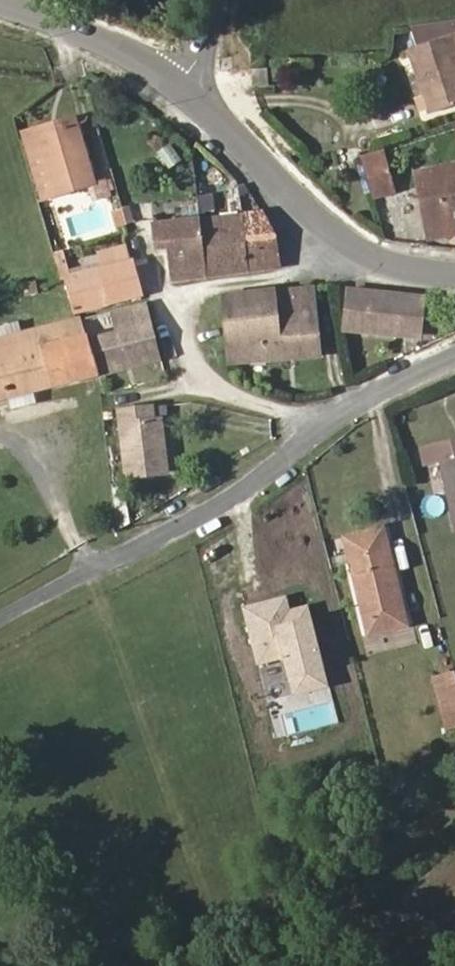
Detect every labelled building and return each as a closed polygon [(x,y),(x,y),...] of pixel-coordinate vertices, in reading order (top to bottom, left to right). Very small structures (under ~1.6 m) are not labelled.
[(450,35),(454,33),(454,20),(410,26),(416,46),(409,48),(430,113),(454,105),(454,50),(450,35)] [(268,86),(267,68),(252,69),(253,87),(268,86)] [(76,123),(74,119),(51,125),(53,130),(76,123)] [(93,184),(76,123),(53,130),(51,125),(28,132),(47,197),(93,184)] [(47,197),(28,132),(23,134),(42,198),(47,197)] [(161,153),(170,170),(185,162),(175,145),(161,153)] [(392,191),(381,152),(361,158),(372,196),(392,191)] [(419,172),(429,231),(454,226),(454,165),(419,172)] [(109,195),(104,181),(90,185),(94,200),(109,195)] [(134,222),(130,205),(122,208),(127,224),(134,222)] [(127,224),(122,208),(111,211),(116,228),(124,226),(127,225),(127,224)] [(242,216),(242,213),(199,218),(206,277),(249,272),(242,216)] [(242,216),(249,272),(279,268),(274,237),(261,213),(242,216)] [(206,277),(199,218),(154,223),(155,243),(168,242),(172,281),(206,277)] [(454,234),(454,226),(429,231),(430,238),(454,234)] [(127,262),(123,245),(96,252),(101,269),(127,262)] [(68,277),(62,253),(55,255),(61,279),(64,278),(68,277)] [(141,295),(132,261),(127,262),(101,269),(68,277),(64,278),(73,313),(141,295)] [(321,355),(314,287),(224,295),(230,362),(321,355)] [(420,335),(424,295),(348,289),(345,329),(420,335)] [(162,359),(147,302),(109,312),(114,331),(88,337),(99,375),(162,359)] [(88,337),(83,319),(73,321),(17,335),(0,339),(0,399),(99,375),(88,337)] [(15,325),(0,329),(0,339),(17,335),(15,325)] [(167,472),(161,419),(154,420),(152,407),(118,411),(126,477),(167,472)] [(421,448),(424,464),(431,462),(441,460),(448,488),(454,522),(454,440),(421,448)] [(448,488),(441,460),(431,462),(438,491),(448,488)] [(128,514),(124,487),(112,488),(116,516),(128,514)] [(406,624),(382,528),(345,536),(369,633),(406,624)] [(454,672),(434,678),(447,727),(454,725),(454,673),(454,672)]
